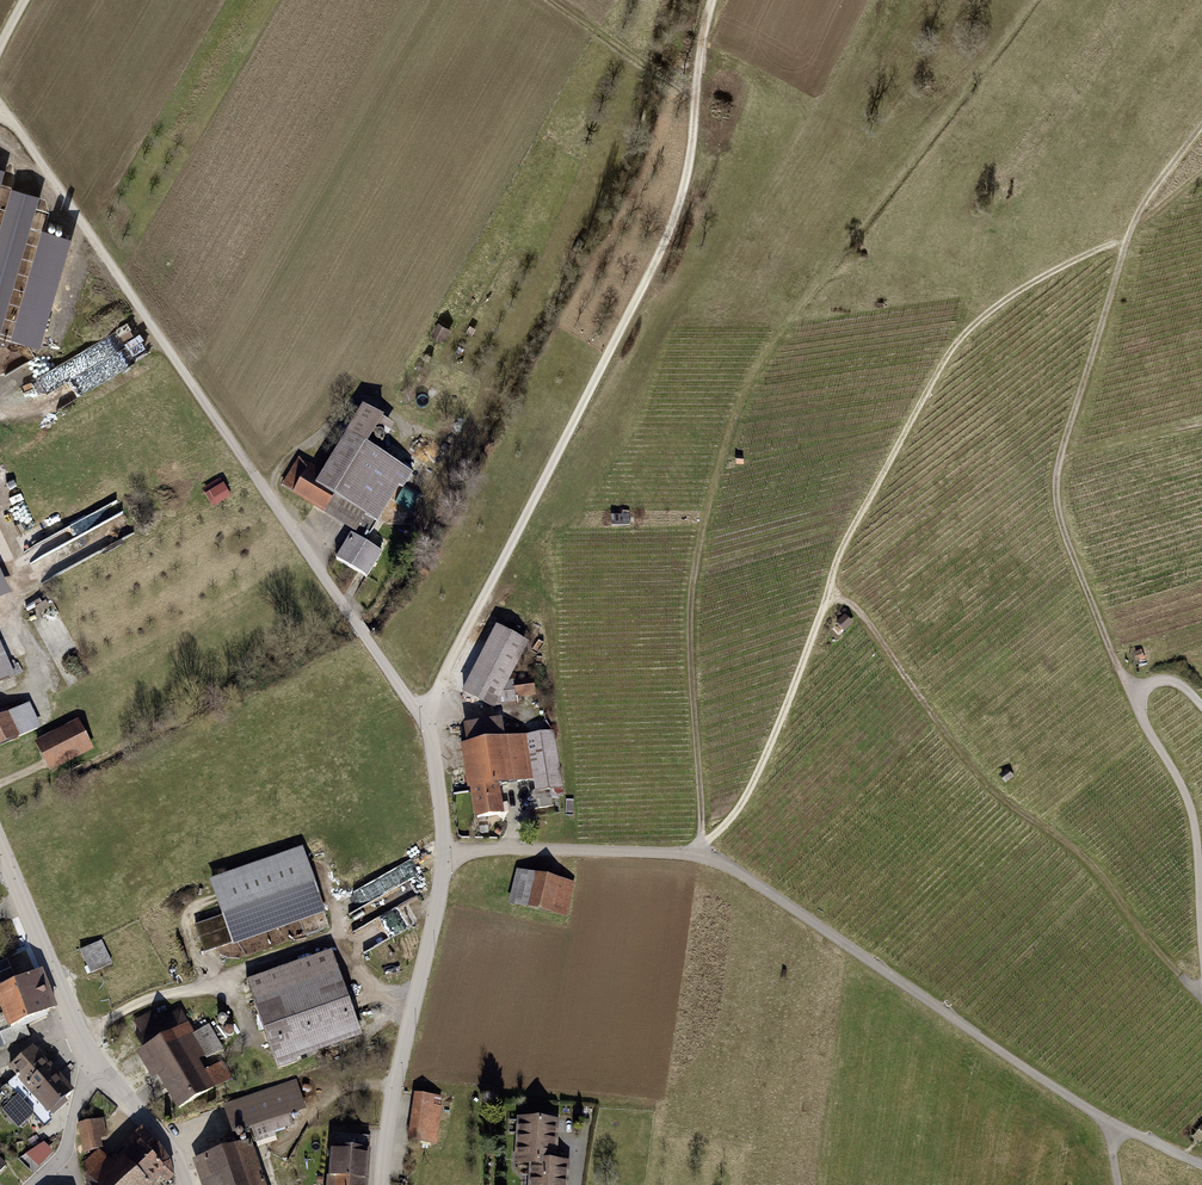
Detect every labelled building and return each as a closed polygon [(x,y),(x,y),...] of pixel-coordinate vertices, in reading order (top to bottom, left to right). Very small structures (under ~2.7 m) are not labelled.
[(0,231),(0,322),(37,197),(12,190),(0,231)] [(43,231),(12,336),(39,344),(69,239),(43,231)] [(119,329),(125,343),(140,337),(134,323),(119,329)] [(453,330),(439,323),(432,338),(446,345),(453,330)] [(132,348),(137,359),(147,355),(143,344),(132,348)] [(27,375),(41,375),(41,364),(27,364),(27,375)] [(385,422),(363,410),(323,478),(309,471),(295,495),(293,498),(366,541),(376,524),(379,526),(410,474),(369,449),(385,422)] [(745,458),(737,457),(736,468),(745,468),(745,458)] [(311,467),(298,460),(282,488),(295,495),(311,467)] [(405,488),(397,501),(411,509),(418,496),(405,488)] [(631,515),(611,515),(611,527),(631,527),(631,515)] [(38,541),(49,556),(54,552),(44,537),(38,541)] [(384,555),(351,537),(336,562),(369,581),(384,555)] [(11,597),(0,573),(0,602),(11,597)] [(856,626),(846,615),(837,622),(847,633),(856,626)] [(530,643),(495,626),(463,691),(497,709),(530,643)] [(0,643),(0,686),(15,680),(0,643)] [(1143,650),(1135,654),(1139,664),(1147,661),(1143,650)] [(534,678),(516,680),(519,698),(537,696),(534,678)] [(0,719),(0,749),(41,730),(30,705),(0,719)] [(497,711),(466,716),(471,745),(503,739),(497,711)] [(79,720),(36,741),(51,772),(94,751),(79,720)] [(503,739),(463,747),(476,826),(507,821),(501,788),(534,783),(536,792),(565,787),(556,731),(503,739)] [(1009,768),(1000,775),(1007,784),(1016,777),(1009,768)] [(303,847),(209,879),(233,946),(326,914),(303,847)] [(576,884),(517,870),(509,903),(568,917),(576,884)] [(103,941),(81,951),(91,974),(113,965),(103,941)] [(333,950),(248,980),(279,1066),(364,1035),(333,950)] [(0,986),(0,1006),(9,1028),(25,1021),(58,1008),(42,969),(0,986)] [(25,1021),(9,1028),(0,1006),(0,1031),(0,1032),(0,1049),(31,1036),(25,1021)] [(145,1049),(137,1054),(153,1080),(159,1076),(179,1110),(230,1082),(220,1063),(206,1070),(201,1062),(223,1050),(209,1025),(196,1034),(181,1007),(157,1020),(152,1011),(136,1021),(145,1049)] [(69,1097),(31,1052),(11,1069),(49,1113),(69,1097)] [(444,1097),(416,1093),(409,1138),(437,1143),(444,1097)] [(19,1097),(3,1111),(20,1129),(35,1115),(19,1097)] [(519,1116),(515,1165),(530,1166),(529,1184),(570,1184),(572,1161),(557,1160),(560,1120),(519,1116)] [(105,1120),(79,1124),(83,1153),(103,1150),(101,1139),(108,1138),(105,1120)] [(143,1127),(110,1158),(102,1151),(86,1163),(86,1175),(96,1184),(154,1184),(161,1178),(168,1184),(175,1178),(169,1154),(143,1127)] [(192,1159),(201,1184),(266,1184),(251,1139),(192,1159)] [(53,1154),(43,1144),(32,1155),(42,1165),(53,1154)] [(332,1146),(329,1184),(370,1184),(373,1149),(332,1146)] [(0,1158),(0,1175),(8,1166),(0,1158)]
